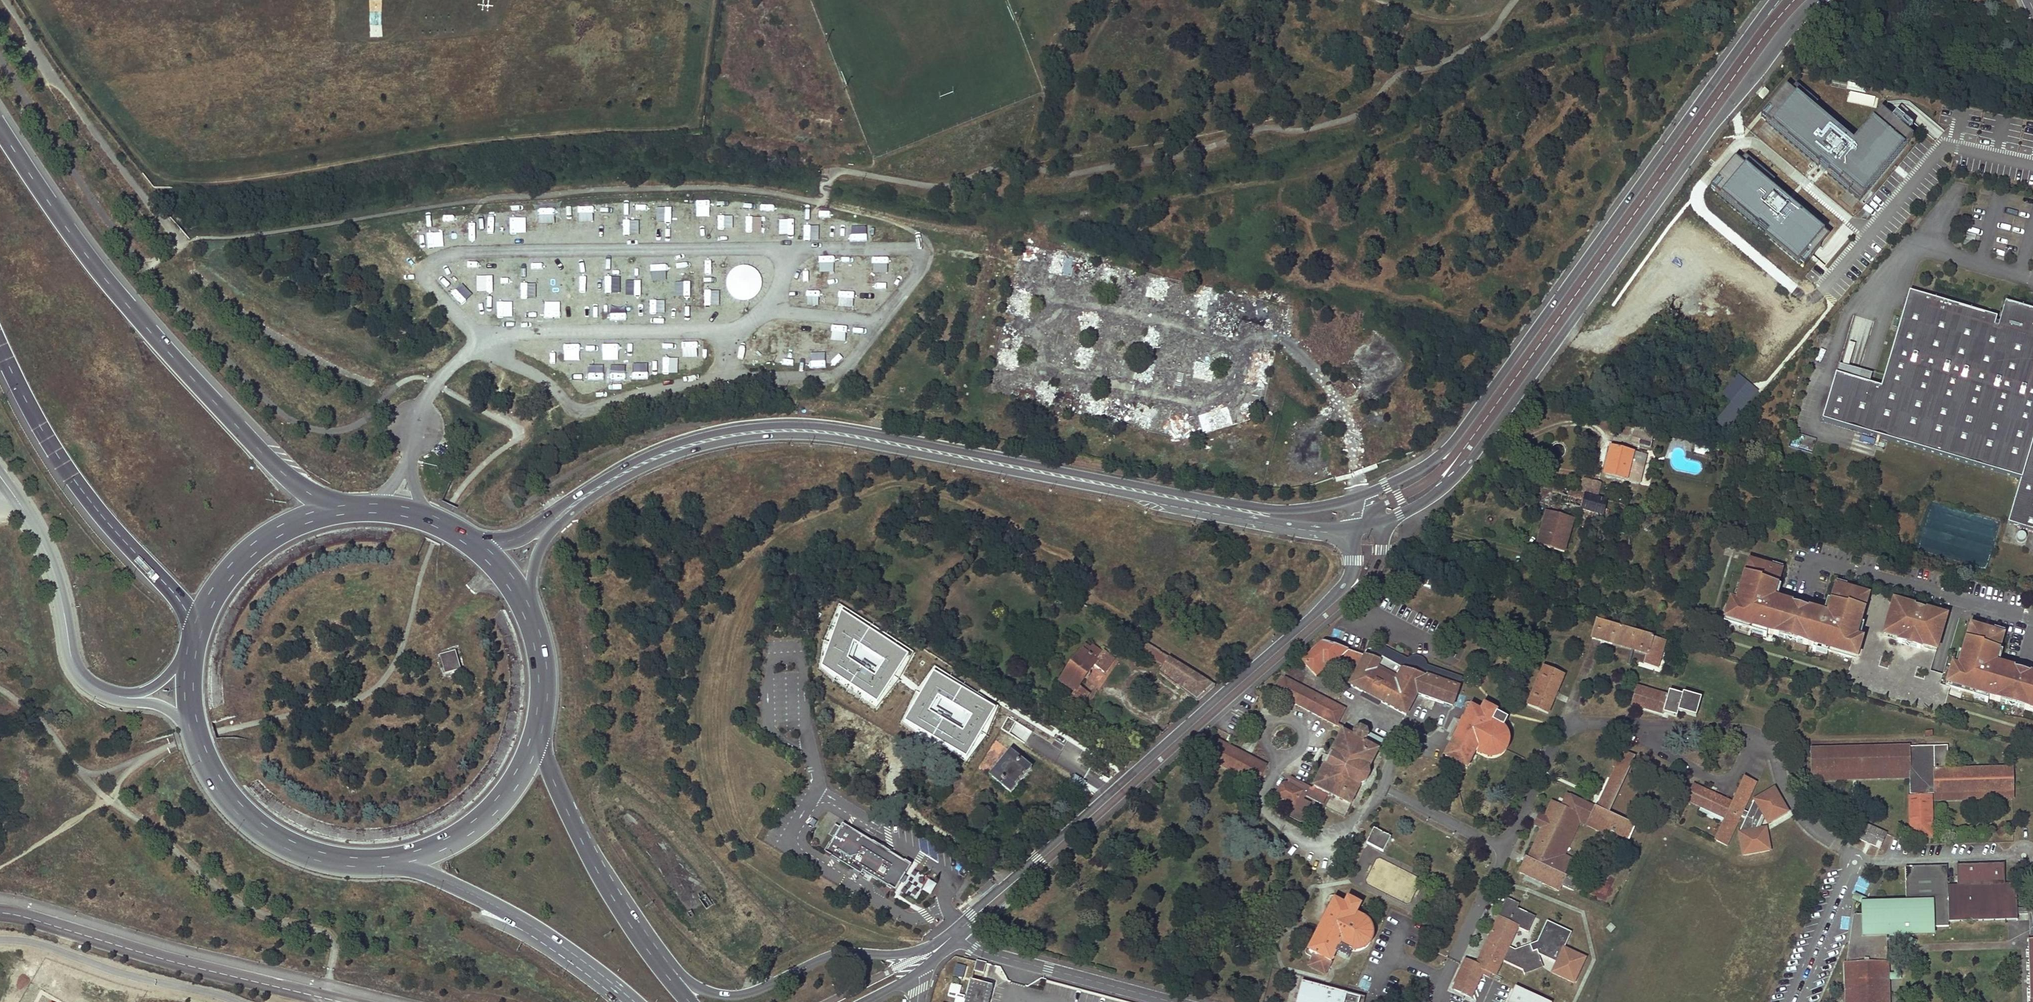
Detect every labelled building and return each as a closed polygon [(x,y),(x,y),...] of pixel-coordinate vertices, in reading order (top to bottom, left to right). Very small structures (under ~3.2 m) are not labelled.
[(1786,88),(1763,117),(1824,168),(1860,197),(1912,136),(1895,122),(1888,116),(1881,111),(1854,144),(1786,88)] [(1712,189),(1798,264),(1826,231),(1789,199),(1741,156),(1712,189)] [(1964,245),(1971,247),(1975,237),(1967,235),(1964,245)] [(1070,277),(1074,257),(1055,253),(1051,273),(1070,277)] [(1143,307),(1147,299),(1135,293),(1131,301),(1143,307)] [(1822,421),(2021,479),(2008,523),(2032,530),(2032,311),(2005,303),(1999,324),(1995,323),(1996,319),(1909,293),(1881,388),(1869,385),(1836,375),(1822,421)] [(1087,331),(1085,312),(1062,315),(1064,334),(1087,331)] [(1156,346),(1157,328),(1150,327),(1148,346),(1156,346)] [(1265,374),(1269,353),(1258,351),(1254,372),(1265,374)] [(1836,375),(1869,385),(1872,375),(1859,371),(1839,365),(1836,375)] [(1211,380),(1212,370),(1195,368),(1194,378),(1211,380)] [(1260,400),(1261,392),(1241,388),(1240,396),(1260,400)] [(1137,425),(1145,427),(1151,408),(1143,405),(1137,425)] [(1201,434),(1233,427),(1229,407),(1197,414),(1201,434)] [(1175,414),(1159,410),(1156,427),(1172,430),(1175,414)] [(1653,432),(1634,428),(1630,444),(1649,449),(1653,432)] [(1793,434),(1790,446),(1811,452),(1815,440),(1793,434)] [(1645,455),(1611,447),(1603,476),(1638,484),(1645,455)] [(1606,501),(1521,477),(1520,483),(1542,488),(1538,502),(1549,505),(1547,512),(1545,512),(1537,545),(1563,551),(1574,512),(1577,514),(1578,509),(1602,515),(1606,501)] [(1600,483),(1592,481),(1589,495),(1597,497),(1600,483)] [(1779,568),(1749,560),(1740,589),(1736,602),(1734,602),(1729,616),(1728,621),(1752,628),(1766,632),(1778,636),(1779,632),(1803,639),(1802,643),(1812,646),(1827,650),(1852,658),(1853,652),(1858,638),(1855,637),(1859,623),(1868,595),(1838,586),(1834,602),(1830,601),(1826,614),(1824,621),(1818,619),(1820,612),(1779,600),(1777,607),(1772,605),(1774,598),(1778,585),(1774,584),(1779,568)] [(1782,570),(1779,568),(1774,584),(1778,585),(1782,570)] [(1432,580),(1410,573),(1408,581),(1430,588),(1432,580)] [(1835,585),(1830,601),(1834,602),(1838,586),(1835,585)] [(1732,601),(1729,600),(1725,615),(1729,616),(1734,602),(1732,601)] [(1909,604),(1893,600),(1884,631),(1900,636),(1900,637),(1921,643),(1921,641),(1937,646),(1946,615),(1930,611),(1928,617),(1908,611),(1909,604)] [(1930,611),(1909,604),(1908,611),(1928,617),(1930,611)] [(1566,614),(1545,608),(1543,617),(1564,623),(1566,614)] [(1826,614),(1820,612),(1818,619),(1824,621),(1826,614)] [(908,654),(842,614),(822,667),(876,703),(908,654)] [(1665,640),(1597,620),(1592,638),(1647,654),(1643,664),(1656,667),(1665,640)] [(1864,625),(1859,623),(1855,637),(1858,638),(1860,638),(1864,625)] [(1971,625),(1963,653),(1958,667),(1955,666),(1951,681),(1949,686),(1973,693),(1988,697),(1999,701),(2001,697),(2025,704),(2024,708),(2032,711),(2032,675),(2000,665),(1998,672),(1992,670),(1994,664),(1999,650),(1995,649),(2000,634),(1971,625)] [(1766,632),(1752,628),(1750,632),(1765,636),(1766,632)] [(1920,645),(1936,650),(1937,646),(1921,641),(1921,643),(1900,637),(1900,636),(1884,631),(1883,634),(1899,639),(1899,641),(1920,647),(1920,645)] [(2003,635),(2000,634),(1995,649),(1999,650),(2003,635)] [(1724,640),(1716,637),(1713,646),(1721,648),(1724,640)] [(1858,653),(1862,639),(1860,638),(1858,638),(1853,652),(1858,653)] [(1159,651),(1144,642),(1139,649),(1165,665),(1169,658),(1159,652),(1159,651)] [(1324,643),(1303,662),(1316,677),(1326,666),(1328,668),(1338,659),(1359,665),(1349,685),(1405,715),(1416,694),(1452,706),(1458,688),(1402,669),(1407,660),(1390,651),(1384,663),(1379,661),(1364,656),(1363,657),(1346,651),(1346,650),(1333,645),(1333,646),(1324,643)] [(1090,694),(1080,686),(1094,666),(1104,673),(1114,660),(1104,652),(1103,653),(1093,646),(1091,650),(1086,646),(1060,681),(1075,692),(1070,699),(1080,707),(1090,694)] [(1827,650),(1812,646),(1811,650),(1826,654),(1827,650)] [(1386,648),(1379,661),(1384,663),(1390,651),(1386,648)] [(461,669),(455,651),(440,656),(445,674),(461,669)] [(1958,667),(1963,653),(1958,652),(1954,666),(1955,666),(1958,667)] [(1216,686),(1202,677),(1191,670),(1182,665),(1169,658),(1165,665),(1159,674),(1166,679),(1175,686),(1181,690),(1196,702),(1216,686)] [(1954,666),(1951,665),(1947,680),(1951,681),(1955,666),(1954,666)] [(1563,676),(1543,668),(1526,705),(1547,714),(1563,676)] [(995,708),(934,673),(906,721),(967,756),(995,708)] [(1284,679),(1271,692),(1336,726),(1345,710),(1284,679)] [(1667,696),(1637,687),(1631,706),(1662,715),(1662,713),(1676,717),(1677,711),(1695,716),(1700,698),(1682,693),(1682,696),(1668,691),(1667,696)] [(1988,697),(1973,693),(1972,697),(1987,702),(1988,697)] [(1470,707),(1445,757),(1466,768),(1474,751),(1486,756),(1491,757),(1498,756),(1504,751),(1506,744),(1507,737),(1505,732),(1502,727),(1496,724),(1491,721),(1495,712),(1483,706),(1480,712),(1470,707)] [(1815,711),(1808,708),(1803,726),(1810,728),(1815,711)] [(1276,792),(1277,796),(1293,804),(1305,810),(1309,803),(1302,799),(1305,794),(1321,802),(1326,793),(1330,794),(1324,807),(1344,817),(1358,788),(1365,783),(1369,776),(1368,768),(1383,738),(1361,727),(1354,728),(1352,733),(1354,739),(1342,732),(1313,789),(1290,778),(1286,784),(1284,783),(1280,785),(1276,792)] [(1256,785),(1265,766),(1212,738),(1210,742),(1202,756),(1203,758),(1203,761),(1204,764),(1205,765),(1206,766),(1207,766),(1209,767),(1211,766),(1212,766),(1214,765),(1214,764),(1255,785),(1256,785)] [(1931,746),(1908,747),(1908,771),(1909,794),(1933,794),(1931,746)] [(1946,746),(1931,746),(1933,794),(2012,791),(2011,768),(1946,770),(1946,746)] [(1908,747),(1811,749),(1811,773),(1908,771),(1908,747)] [(990,777),(1011,794),(1032,769),(1010,752),(990,777)] [(1523,858),(1517,872),(1557,891),(1559,885),(1571,891),(1575,883),(1563,877),(1565,874),(1569,865),(1555,858),(1576,815),(1610,832),(1627,840),(1634,826),(1607,813),(1633,758),(1620,752),(1613,767),(1615,768),(1596,809),(1566,794),(1560,807),(1549,802),(1542,819),(1544,820),(1539,830),(1525,859),(1523,858)] [(855,775),(860,779),(864,773),(859,770),(855,775)] [(861,781),(867,786),(869,787),(874,781),(866,775),(861,781)] [(1754,783),(1744,778),(1732,803),(1694,785),(1687,800),(1701,807),(1703,804),(1726,814),(1725,818),(1715,840),(1726,845),(1754,783)] [(1152,779),(1143,786),(1149,793),(1158,786),(1152,779)] [(861,781),(858,784),(865,789),(867,786),(861,781)] [(1775,788),(1753,800),(1768,826),(1790,814),(1775,788)] [(2012,791),(1933,794),(1933,801),(2012,799),(2012,791)] [(1931,836),(1930,795),(1914,795),(1915,821),(1910,821),(1911,834),(1927,834),(1927,836),(1931,836)] [(1293,804),(1287,815),(1299,821),(1305,810),(1293,804)] [(1726,814),(1703,804),(1701,807),(1725,818),(1726,814)] [(1544,820),(1542,819),(1534,815),(1529,825),(1539,830),(1544,820)] [(1569,865),(1571,861),(1563,857),(1579,824),(1607,837),(1610,832),(1576,815),(1555,858),(1569,865)] [(888,851),(842,823),(826,850),(893,890),(901,877),(909,864),(888,851)] [(1886,834),(1864,824),(1862,828),(1884,838),(1886,834)] [(1373,828),(1366,842),(1383,850),(1390,836),(1373,828)] [(1767,828),(1737,833),(1743,858),(1773,852),(1767,828)] [(1884,838),(1862,828),(1857,838),(1879,848),(1884,838)] [(1947,917),(2017,914),(2016,883),(2004,884),(2003,863),(1956,865),(1956,885),(1947,885),(1947,865),(1907,866),(1908,902),(1876,903),(1871,907),(1868,903),(1865,903),(1865,913),(1854,913),(1847,962),(1844,962),(1845,1001),(1889,1001),(1887,960),(1886,933),(1890,933),(1894,930),(1899,933),(1931,932),(1931,927),(1948,926),(1948,922),(1947,917)] [(1565,874),(1563,877),(1575,883),(1577,879),(1565,874)] [(1602,874),(1592,893),(1603,899),(1613,880),(1602,874)] [(1334,900),(1308,950),(1314,953),(1308,965),(1324,973),(1339,945),(1344,948),(1348,949),(1352,951),(1359,951),(1362,950),(1366,947),(1369,942),(1371,938),(1372,933),(1371,928),(1369,924),(1366,920),(1355,914),(1359,905),(1347,898),(1344,905),(1334,900)] [(1451,993),(1471,1001),(1482,979),(1489,982),(1491,978),(1496,980),(1503,965),(1522,974),(1524,978),(1543,971),(1538,958),(1537,954),(1532,955),(1530,948),(1514,953),(1510,951),(1518,931),(1528,935),(1535,920),(1517,912),(1519,907),(1506,901),(1490,935),(1494,937),(1478,968),(1475,967),(1464,962),(1453,986),(1454,987),(1451,993)] [(1537,945),(1530,948),(1532,955),(1537,954),(1538,958),(1555,966),(1550,977),(1575,988),(1587,962),(1564,950),(1571,936),(1546,924),(1537,945)] [(1494,937),(1490,935),(1475,967),(1478,968),(1494,937)] [(974,971),(984,974),(987,964),(977,961),(974,971)] [(1305,981),(1301,980),(1295,1001),(1299,1001),(1305,981)] [(1305,981),(1299,1001),(1357,1001),(1359,996),(1305,981)] [(1513,989),(1507,1001),(1542,1001),(1513,989)]
